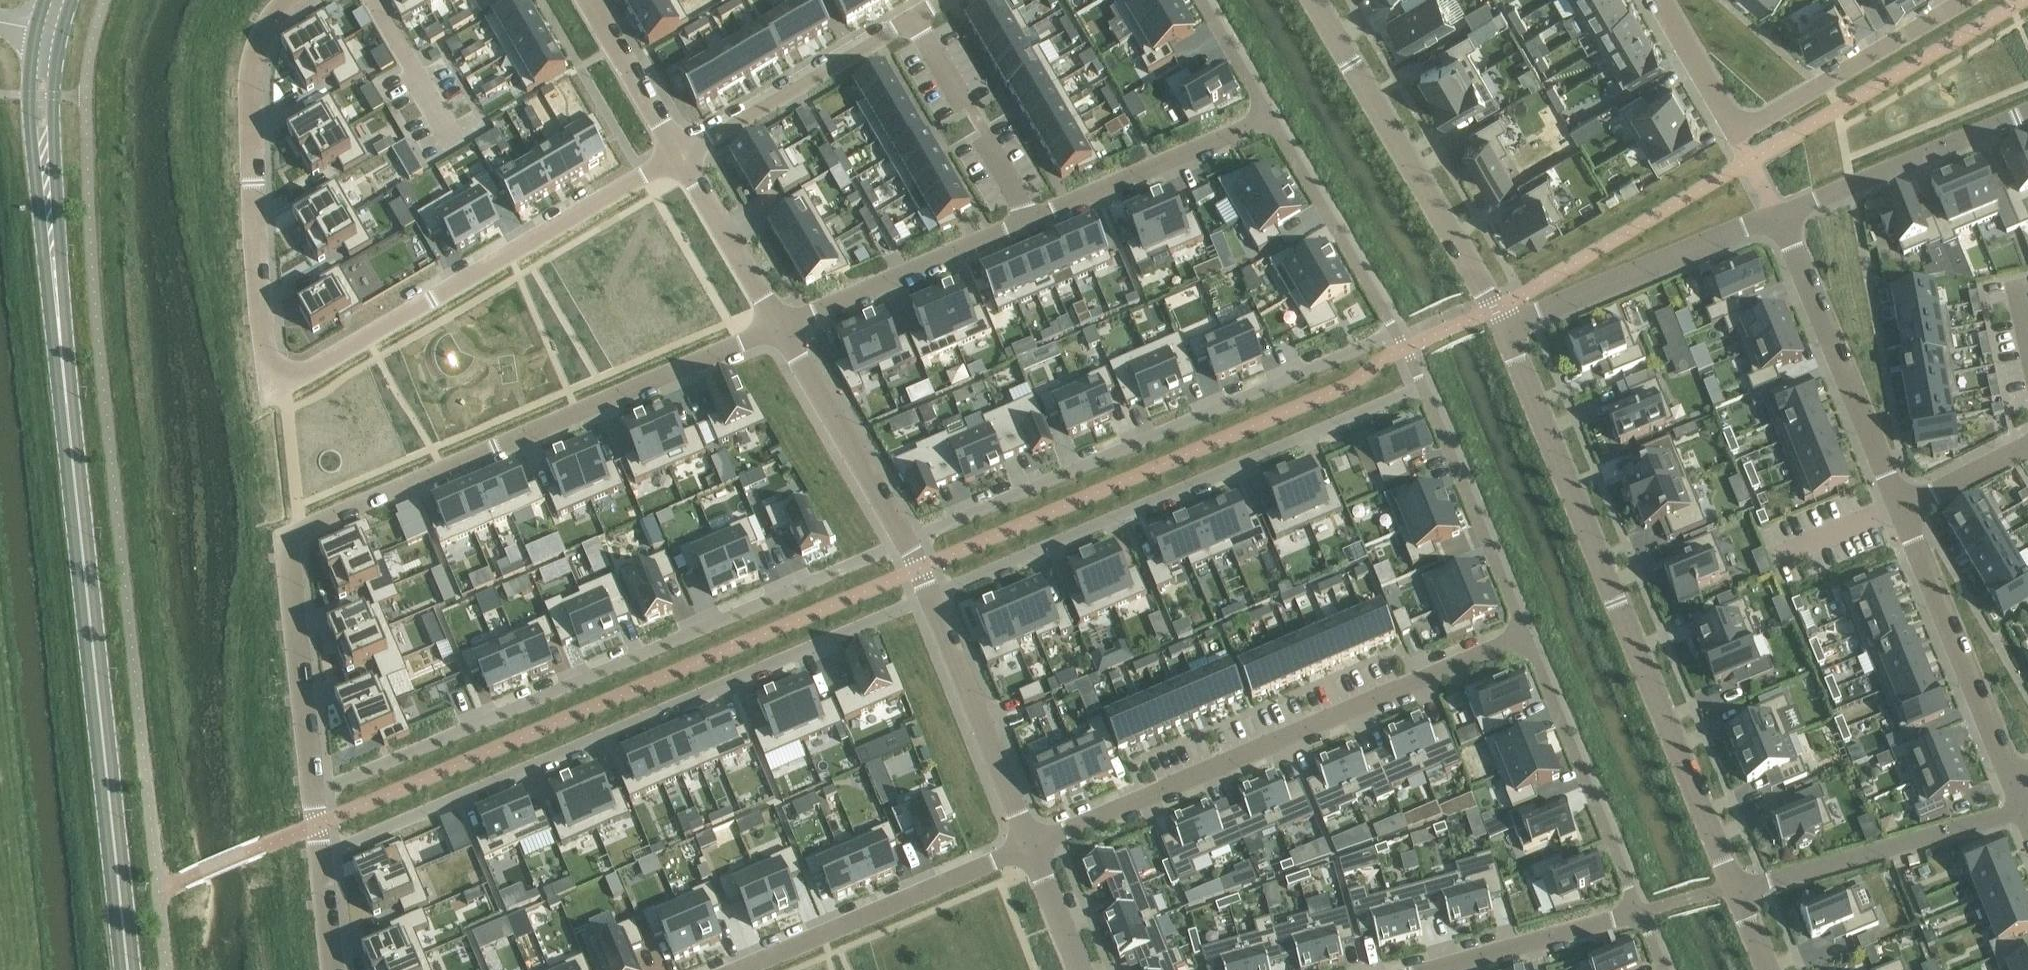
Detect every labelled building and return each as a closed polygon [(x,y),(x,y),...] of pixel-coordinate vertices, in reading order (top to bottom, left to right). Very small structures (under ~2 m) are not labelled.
[(402,22),(428,7),(424,0),(390,0),(402,22)] [(485,21),(496,39),(535,16),(526,0),(521,0),(485,21)] [(486,2),(490,9),(501,3),(499,0),(489,0),(486,2)] [(629,10),(645,0),(623,0),(629,10)] [(629,10),(639,27),(678,4),(676,0),(645,0),(629,10)] [(795,7),(813,38),(831,28),(815,0),(808,0),(795,7)] [(847,25),(865,15),(856,0),(832,0),(847,25)] [(865,15),(881,6),(878,0),(856,0),(865,15)] [(966,19),(977,38),(1014,16),(1014,15),(1004,0),(990,0),(980,6),(983,10),(966,19)] [(1051,8),(1058,4),(1056,0),(1047,0),(1051,8)] [(1115,7),(1134,39),(1181,11),(1175,0),(1152,0),(1144,4),(1142,0),(1126,0),(1115,7)] [(1390,19),(1408,50),(1453,23),(1440,0),(1423,0),(1390,19)] [(1486,0),(1465,12),(1473,26),(1492,15),(1494,14),(1486,0)] [(1563,19),(1574,36),(1590,27),(1628,5),(1627,4),(1625,0),(1593,0),(1577,9),(1577,10),(1563,19)] [(1577,9),(1593,0),(1571,0),(1577,9)] [(1761,11),(1771,0),(1749,0),(1761,11)] [(1852,18),(1864,11),(1858,0),(1842,0),(1852,18)] [(1886,13),(1906,1),(1905,0),(1878,0),(1886,13)] [(739,1),(728,7),(732,14),(743,8),(739,1)] [(1628,5),(1590,27),(1590,28),(1601,46),(1641,22),(1629,2),(1627,4),(1628,5)] [(1802,37),(1798,39),(1810,58),(1813,56),(1814,59),(1854,36),(1834,3),(1814,15),(1819,23),(1800,34),(1802,37)] [(678,4),(639,27),(650,45),(689,22),(678,4)] [(728,7),(718,13),(722,20),(732,14),(728,7)] [(795,7),(779,17),(797,48),(813,38),(795,7)] [(1515,7),(1508,11),(1514,21),(1521,17),(1515,7)] [(1494,14),(1492,15),(1500,29),(1509,23),(1501,10),(1494,14)] [(470,11),(459,17),(463,24),(474,18),(470,11)] [(1181,11),(1134,39),(1146,59),(1141,62),(1149,74),(1176,58),(1169,47),(1194,33),(1181,11)] [(307,37),(284,50),(296,70),(339,45),(339,44),(328,26),(332,23),(325,12),(301,26),(307,37)] [(1014,16),(977,38),(988,55),(1020,36),(1021,37),(1029,32),(1018,13),(1014,15),(1014,16)] [(535,16),(496,39),(506,57),(546,34),(535,16)] [(459,17),(449,23),(453,30),(463,24),(459,17)] [(762,27),(761,27),(762,29),(763,28),(780,58),(781,57),(797,48),(779,17),(762,27)] [(1521,17),(1514,21),(1520,31),(1527,27),(1521,17)] [(1067,18),(1060,23),(1066,33),(1073,29),(1067,18)] [(706,20),(695,26),(699,33),(710,27),(706,20)] [(1641,22),(1601,46),(1612,64),(1652,41),(1641,22)] [(439,25),(425,33),(431,43),(445,35),(439,25)] [(695,26),(685,32),(689,39),(699,33),(695,26)] [(762,29),(747,38),(765,69),(781,59),(782,59),(781,57),(780,58),(763,28),(762,29)] [(1073,29),(1066,33),(1072,43),(1079,39),(1073,29)] [(1446,61),(1421,75),(1434,97),(1434,98),(1480,71),(1468,49),(1477,44),(1469,32),(1440,50),(1446,61)] [(1540,32),(1525,40),(1530,48),(1537,44),(1545,40),(1540,32)] [(546,34),(506,57),(517,75),(556,52),(546,34)] [(1020,36),(988,55),(998,73),(1030,54),(1030,53),(1029,51),(1021,37),(1020,36)] [(747,38),(730,48),(748,79),(765,69),(747,38)] [(1652,41),(1612,64),(1624,85),(1664,61),(1652,41)] [(339,45),(296,70),(308,91),(332,77),(341,91),(364,78),(343,42),(339,44),(339,45)] [(482,43),(472,49),(476,56),(486,50),(482,43)] [(1030,54),(998,73),(1009,91),(1010,90),(1049,67),(1060,60),(1050,43),(1039,49),(1038,48),(1030,53),(1030,54)] [(1537,44),(1530,48),(1536,59),(1543,55),(1537,44)] [(730,48),(713,57),(732,88),(748,79),(730,48)] [(472,49),(462,55),(466,62),(476,56),(472,49)] [(1093,50),(1079,59),(1085,69),(1092,65),(1099,61),(1093,50)] [(556,52),(517,75),(527,93),(567,70),(556,52)] [(1543,55),(1536,59),(1542,69),(1549,65),(1543,55)] [(713,57),(697,67),(715,98),(732,88),(713,57)] [(1099,61),(1092,65),(1098,76),(1105,71),(1099,61)] [(868,71),(852,80),(865,103),(896,85),(886,66),(870,75),(868,71)] [(670,77),(669,78),(679,96),(688,91),(698,108),(715,98),(697,67),(672,81),(670,77)] [(1049,67),(1010,90),(1020,107),(1059,84),(1049,67)] [(1188,71),(1165,84),(1189,125),(1217,113),(1214,107),(1235,95),(1221,70),(1196,85),(1188,71)] [(1434,97),(1433,97),(1436,103),(1433,105),(1440,117),(1443,115),(1446,121),(1472,106),(1479,117),(1500,104),(1480,71),(1434,98),(1434,97)] [(503,78),(492,84),(496,91),(507,85),(503,78)] [(1537,78),(1529,83),(1533,90),(1541,85),(1537,78)] [(492,84),(482,90),(486,97),(496,91),(492,84)] [(1059,84),(1020,107),(1030,125),(1070,102),(1059,84)] [(1554,84),(1547,88),(1553,99),(1560,95),(1554,84)] [(865,103),(857,108),(867,125),(907,102),(896,85),(865,103)] [(552,87),(541,93),(545,100),(556,94),(552,87)] [(373,88),(361,95),(365,103),(377,96),(373,88)] [(1108,89),(1101,93),(1107,103),(1114,99),(1108,89)] [(1641,93),(1620,106),(1639,139),(1686,112),(1685,111),(1673,89),(1648,104),(1647,103),(1641,93)] [(1135,94),(1122,101),(1125,106),(1134,121),(1146,114),(1138,99),(1135,94)] [(1560,95),(1553,99),(1559,109),(1566,105),(1560,95)] [(314,121),(289,135),(302,156),(349,128),(331,97),(308,110),(314,121)] [(1114,99),(1107,103),(1113,114),(1120,110),(1114,99)] [(907,102),(867,125),(878,143),(917,120),(907,102)] [(1070,102),(1030,125),(1041,142),(1080,119),(1070,102)] [(532,109),(525,113),(531,123),(538,119),(532,109)] [(1686,112),(1639,139),(1659,173),(1680,160),(1674,149),(1700,134),(1686,111),(1685,111),(1686,112)] [(826,112),(819,116),(825,127),(832,123),(826,112)] [(1467,154),(1464,156),(1471,167),(1474,165),(1478,172),(1488,189),(1512,175),(1500,155),(1508,150),(1498,132),(1506,127),(1499,115),(1470,132),(1476,143),(1465,150),(1467,154)] [(566,133),(565,134),(587,170),(588,170),(607,158),(591,130),(599,125),(594,117),(566,133)] [(1125,117),(1117,121),(1118,122),(1124,132),(1131,128),(1125,117)] [(538,119),(531,123),(537,134),(544,129),(538,119)] [(1080,119),(1041,142),(1051,160),(1086,139),(1087,140),(1091,138),(1080,119)] [(917,120),(878,143),(888,161),(927,138),(927,137),(917,120)] [(832,123),(825,127),(831,137),(838,133),(832,123)] [(1582,123),(1571,129),(1578,142),(1590,135),(1582,123)] [(817,125),(806,131),(810,138),(821,132),(817,125)] [(349,128),(302,156),(314,176),(338,162),(344,173),(367,159),(349,128)] [(497,130),(490,134),(496,145),(503,141),(497,130)] [(750,145),(733,156),(745,176),(780,156),(779,155),(766,131),(748,141),(750,145)] [(566,132),(547,143),(570,182),(589,172),(588,170),(587,170),(565,134),(566,133),(566,132)] [(927,138),(888,161),(898,178),(939,154),(929,136),(927,137),(927,138)] [(1086,139),(1051,160),(1062,178),(1078,169),(1079,173),(1100,164),(1087,140),(1086,139)] [(2004,190),(2019,228),(2027,224),(2027,213),(2025,206),(2027,204),(2027,148),(2027,145),(2025,146),(2023,140),(2002,148),(2005,154),(2002,155),(2015,185),(2004,190)] [(503,141),(496,145),(502,155),(509,151),(503,141)] [(384,143),(374,149),(379,157),(389,151),(384,143)] [(547,143),(529,154),(534,162),(553,193),(570,182),(547,143)] [(406,145),(392,153),(399,163),(412,155),(406,145)] [(841,151),(834,155),(837,160),(840,165),(847,161),(841,151)] [(780,156),(745,176),(757,197),(778,184),(784,195),(811,179),(804,167),(795,172),(784,152),(779,155),(780,156)] [(939,154),(898,178),(909,196),(950,172),(939,154)] [(837,160),(827,166),(830,171),(840,165),(837,160)] [(847,161),(840,165),(846,176),(853,171),(847,161)] [(518,172),(517,172),(535,203),(553,193),(534,162),(518,172)] [(513,163),(494,175),(516,214),(535,203),(517,172),(518,172),(513,163)] [(2019,228),(2004,190),(1993,195),(1980,165),(1956,175),(1977,225),(2000,216),(2007,233),(2019,228)] [(1952,169),(1932,177),(1934,183),(1932,184),(1939,202),(1944,215),(1933,219),(1943,242),(1955,274),(1968,269),(1954,235),(1977,225),(1956,175),(1955,175),(1952,169)] [(950,172),(909,196),(920,214),(928,209),(927,209),(960,189),(950,172)] [(1229,201),(1216,209),(1227,229),(1241,221),(1288,193),(1276,173),(1253,186),(1245,172),(1218,183),(1229,201)] [(1532,199),(1502,217),(1516,242),(1534,231),(1536,235),(1551,226),(1549,223),(1568,211),(1555,188),(1559,186),(1552,174),(1526,189),(1532,199)] [(456,199),(455,199),(478,239),(498,227),(486,206),(500,197),(487,175),(472,184),(474,188),(456,199)] [(1634,178),(1620,186),(1626,197),(1640,189),(1634,178)] [(320,206),(295,221),(307,241),(355,214),(336,182),(313,196),(320,206)] [(868,182),(861,186),(867,197),(874,193),(868,182)] [(413,205),(402,186),(396,189),(408,208),(413,205)] [(1209,187),(1192,195),(1197,206),(1214,198),(1209,187)] [(920,214),(917,216),(928,235),(939,229),(941,231),(958,224),(954,218),(971,208),(960,189),(927,209),(928,209),(920,214)] [(793,214),(772,226),(784,247),(823,224),(805,192),(787,203),(793,214)] [(874,193),(867,197),(873,207),(880,203),(874,193)] [(1288,193),(1241,221),(1259,252),(1282,239),(1275,228),(1300,214),(1288,193)] [(857,194),(847,200),(851,207),(862,201),(857,194)] [(1171,194),(1149,204),(1169,250),(1168,250),(1170,255),(1204,240),(1194,216),(1182,221),(1171,194)] [(1888,216),(1881,219),(1889,238),(1896,235),(1904,255),(1926,246),(1934,267),(1938,276),(1945,275),(1957,278),(1957,277),(1955,274),(1943,242),(1933,219),(1922,224),(1917,211),(1909,194),(1883,204),(1888,216)] [(453,195),(418,216),(431,238),(445,230),(457,251),(478,239),(455,199),(456,199),(453,195)] [(1138,239),(1127,244),(1137,269),(1150,263),(1148,259),(1168,250),(1169,250),(1149,204),(1127,213),(1138,239)] [(866,210),(859,214),(865,224),(873,220),(866,210)] [(355,214),(307,241),(319,262),(344,248),(350,258),(373,245),(355,214)] [(408,215),(396,222),(403,235),(416,227),(408,215)] [(888,218),(881,222),(887,232),(894,228),(888,218)] [(873,220),(865,224),(872,234),(879,230),(873,220)] [(1095,220),(1075,229),(1093,272),(1113,264),(1095,220)] [(823,224),(784,247),(795,265),(834,242),(823,224)] [(894,228),(887,232),(893,243),(900,238),(894,228)] [(1075,229),(1055,237),(1056,239),(1057,239),(1075,280),(1093,272),(1075,229)] [(1223,234),(1211,239),(1219,259),(1231,254),(1223,234)] [(1056,239),(1038,247),(1056,288),(1075,280),(1057,239),(1056,239)] [(834,242),(795,265),(807,286),(824,276),(827,280),(850,270),(834,242)] [(1038,247),(1019,255),(1037,296),(1056,288),(1038,247)] [(1292,249),(1269,262),(1290,298),(1338,270),(1325,249),(1301,263),(1292,249)] [(1231,254),(1219,259),(1225,271),(1237,266),(1231,254)] [(1019,255),(1001,263),(1018,304),(1037,296),(1019,255)] [(1219,259),(1208,264),(1213,276),(1225,271),(1219,259)] [(1746,261),(1737,265),(1738,268),(1704,282),(1714,308),(1706,312),(1711,326),(1723,321),(1744,313),(1739,300),(1764,289),(1752,262),(1747,264),(1746,261)] [(1001,263),(981,271),(999,313),(1018,304),(1001,263)] [(1710,265),(1699,270),(1702,277),(1714,273),(1710,265)] [(1252,267),(1242,273),(1245,279),(1256,273),(1252,267)] [(1934,267),(1924,271),(1927,278),(1938,276),(1934,267)] [(325,295),(300,309),(314,332),(338,318),(340,321),(363,308),(340,269),(317,282),(325,295)] [(1968,269),(1955,274),(1957,277),(1973,280),(1968,269)] [(1338,270),(1290,298),(1311,334),(1312,333),(1338,322),(1327,305),(1350,292),(1338,270)] [(959,287),(936,297),(957,348),(992,333),(981,308),(970,313),(959,287)] [(1933,288),(1894,295),(1896,308),(1898,318),(1937,311),(1937,310),(1933,288)] [(1977,292),(1969,294),(1971,305),(1980,303),(1977,292)] [(1137,294),(1126,299),(1129,306),(1140,302),(1137,294)] [(924,333),(911,338),(921,363),(957,348),(936,297),(913,306),(924,333)] [(1980,303),(1971,305),(1973,315),(1982,314),(1980,303)] [(1247,306),(1217,319),(1221,330),(1239,372),(1261,362),(1252,340),(1263,335),(1255,316),(1252,317),(1247,306)] [(1937,311),(1898,318),(1899,329),(1900,329),(1902,339),(1951,330),(1947,308),(1937,310),(1937,311)] [(1101,310),(1089,314),(1092,322),(1104,317),(1101,310)] [(1744,313),(1723,321),(1729,335),(1735,333),(1744,355),(1793,335),(1783,312),(1756,323),(1751,310),(1744,313)] [(1089,314),(1078,319),(1081,327),(1092,322),(1089,314)] [(884,317),(861,326),(879,368),(883,377),(917,362),(906,338),(895,343),(884,317)] [(1568,335),(1582,372),(1608,362),(1613,375),(1646,361),(1640,347),(1635,349),(1624,322),(1592,336),(1589,327),(1568,335)] [(1058,324),(1050,327),(1051,330),(1055,338),(1062,335),(1058,324)] [(848,360),(835,366),(852,394),(865,389),(859,377),(879,368),(861,326),(838,336),(848,360)] [(1094,328),(1083,333),(1089,348),(1100,343),(1094,328)] [(1051,330),(1040,335),(1044,343),(1055,338),(1051,330)] [(1221,330),(1188,344),(1196,364),(1208,359),(1217,381),(1239,372),(1221,330)] [(1951,330),(1902,339),(1904,350),(1905,360),(1905,361),(1950,353),(1950,354),(1955,353),(1951,330)] [(1668,364),(1690,355),(1681,331),(1664,338),(1668,349),(1663,351),(1668,364)] [(1987,334),(1978,336),(1980,347),(1989,345),(1987,334)] [(1781,382),(1775,368),(1802,358),(1798,349),(1801,348),(1797,338),(1794,339),(1793,335),(1744,355),(1753,377),(1747,379),(1753,393),(1781,382)] [(1179,336),(1144,351),(1165,399),(1185,390),(1182,383),(1197,377),(1179,336)] [(1989,345),(1980,347),(1983,358),(1991,356),(1989,345)] [(1013,350),(1005,353),(1009,364),(1017,361),(1013,350)] [(1144,351),(1110,365),(1127,406),(1142,400),(1145,408),(1165,399),(1144,351)] [(1905,360),(1901,361),(1903,373),(1905,383),(1954,374),(1950,354),(1950,353),(1905,361),(1905,360)] [(1026,357),(1018,361),(1023,372),(1030,368),(1026,357)] [(1106,370),(1073,384),(1091,426),(1113,417),(1103,394),(1115,390),(1106,370)] [(1649,373),(1625,382),(1635,406),(1609,416),(1615,430),(1612,431),(1616,440),(1619,439),(1621,443),(1674,422),(1657,381),(1653,382),(1649,373)] [(1954,374),(1905,383),(1907,394),(1909,404),(1948,397),(1949,398),(1958,396),(1954,374)] [(1996,377),(1987,379),(1989,390),(1998,388),(1996,377)] [(720,415),(708,420),(719,444),(732,439),(767,424),(752,397),(744,400),(735,378),(709,389),(720,415)] [(929,382),(908,391),(914,404),(935,396),(929,382)] [(1753,393),(1749,395),(1754,407),(1764,403),(1773,425),(1817,407),(1808,385),(1783,395),(1779,383),(1753,393)] [(1015,406),(999,412),(1017,453),(1030,448),(1033,455),(1054,446),(1028,384),(1009,392),(1015,406)] [(1073,384),(1039,399),(1048,418),(1059,413),(1069,436),(1091,426),(1073,384)] [(1998,388),(1989,390),(1992,400),(2001,398),(1998,388)] [(966,390),(953,396),(957,405),(970,399),(966,390)] [(1722,393),(1710,398),(1714,406),(1725,402),(1722,393)] [(1948,397),(1909,404),(1911,415),(1913,426),(1952,418),(1949,398),(1948,397)] [(2002,405),(1992,407),(1993,416),(2004,414),(2002,405)] [(930,406),(919,410),(925,425),(936,420),(930,406)] [(1817,407),(1773,425),(1781,444),(1825,426),(1817,407)] [(669,410),(648,419),(669,469),(706,453),(696,429),(681,436),(669,410)] [(915,412),(902,418),(907,429),(920,424),(915,412)] [(981,415),(964,422),(968,431),(970,435),(969,435),(986,475),(1006,467),(1003,459),(1017,453),(999,412),(983,419),(981,415)] [(947,435),(931,441),(949,482),(963,476),(966,484),(986,475),(969,435),(970,435),(968,431),(967,431),(961,418),(943,425),(947,435)] [(1952,418),(1913,426),(1915,436),(1916,446),(1917,446),(1917,449),(1931,446),(1933,458),(1958,452),(1957,442),(1952,418)] [(637,454),(625,459),(636,483),(669,469),(648,419),(626,428),(637,454)] [(1695,424),(1675,432),(1679,441),(1699,432),(1695,424)] [(1393,430),(1353,447),(1356,456),(1369,450),(1379,474),(1385,487),(1409,477),(1403,463),(1430,452),(1419,426),(1396,436),(1393,430)] [(1825,426),(1781,444),(1789,463),(1833,445),(1825,426)] [(1730,429),(1723,433),(1727,444),(1735,441),(1730,429)] [(1629,488),(1624,490),(1630,505),(1688,481),(1670,438),(1638,451),(1645,469),(1624,478),(1629,488)] [(918,452),(892,463),(905,484),(909,483),(918,504),(939,495),(936,488),(949,482),(931,441),(916,448),(918,452)] [(1735,441),(1727,444),(1732,455),(1739,452),(1735,441)] [(592,443),(570,452),(591,503),(625,488),(614,464),(603,469),(592,443)] [(1833,445),(1789,463),(1797,481),(1840,463),(1833,445)] [(559,487),(547,492),(558,517),(591,503),(570,452),(548,461),(559,487)] [(1840,463),(1797,481),(1805,501),(1849,483),(1840,463)] [(1310,465),(1288,475),(1310,526),(1343,511),(1333,487),(1321,491),(1310,465)] [(1751,465),(1744,468),(1748,479),(1756,476),(1751,465)] [(516,466),(494,476),(512,518),(546,503),(537,484),(526,489),(516,466)] [(735,471),(719,477),(723,486),(739,479),(735,471)] [(749,476),(740,480),(744,490),(753,487),(766,481),(762,471),(749,476)] [(1278,510),(1266,515),(1276,540),(1310,526),(1288,475),(1267,484),(1278,510)] [(494,476),(476,484),(493,526),(512,518),(494,476)] [(1756,476),(1748,479),(1753,491),(1760,487),(1756,476)] [(1637,520),(1641,518),(1646,529),(1666,520),(1673,538),(1706,525),(1688,481),(1630,505),(1637,520)] [(476,484),(457,492),(475,534),(493,526),(476,484)] [(1409,486),(1384,497),(1397,529),(1399,533),(1450,512),(1441,490),(1415,501),(1409,486)] [(1746,491),(1735,495),(1739,506),(1751,502),(1746,491)] [(2018,496),(2023,504),(2027,501),(2027,491),(2018,496)] [(444,523),(433,528),(441,548),(475,534),(457,492),(435,501),(444,523)] [(804,495),(769,510),(779,535),(791,530),(802,556),(836,541),(827,525),(818,529),(804,495)] [(1989,496),(1946,521),(1953,533),(1958,542),(1993,521),(1993,522),(2002,517),(1989,496)] [(1237,501),(1215,510),(1233,552),(1253,544),(1255,549),(1268,543),(1258,519),(1246,524),(1237,501)] [(1215,510),(1195,519),(1213,561),(1233,552),(1215,510)] [(1450,512),(1399,533),(1413,567),(1437,556),(1433,545),(1459,534),(1450,512)] [(1764,512),(1756,515),(1761,527),(1769,523),(1764,512)] [(733,514),(709,524),(714,536),(735,586),(758,577),(747,550),(759,545),(756,537),(749,522),(748,521),(737,525),(733,514)] [(654,516),(644,521),(647,528),(657,524),(654,516)] [(1195,519),(1175,527),(1189,560),(1188,561),(1192,570),(1213,561),(1195,519)] [(1993,521),(1958,542),(1963,551),(1964,551),(1970,560),(2004,540),(1993,522),(1993,521)] [(346,544),(321,554),(330,576),(372,559),(372,558),(364,538),(373,534),(370,529),(367,522),(341,533),(346,544)] [(1163,559),(1147,566),(1157,590),(1174,583),(1169,569),(1188,561),(1189,560),(1175,527),(1153,537),(1163,559)] [(559,535),(526,549),(533,567),(564,554),(567,552),(559,535)] [(1679,607),(1701,598),(1697,589),(1729,576),(1712,535),(1684,547),(1690,560),(1664,571),(1679,607)] [(714,536),(680,550),(690,575),(702,570),(713,596),(735,586),(714,536)] [(598,539),(584,545),(592,563),(606,557),(598,539)] [(2004,540),(1970,560),(1975,570),(1980,579),(2015,558),(2004,540)] [(1114,549),(1092,558),(1114,609),(1148,595),(1137,570),(1126,575),(1114,549)] [(372,559),(330,576),(340,598),(366,587),(371,598),(395,587),(381,554),(372,558),(372,559)] [(666,554),(619,573),(631,602),(637,599),(646,622),(672,611),(661,585),(676,578),(666,554)] [(1082,594),(1070,598),(1081,623),(1114,609),(1092,558),(1071,567),(1082,594)] [(2015,558),(1980,579),(1985,588),(1986,588),(1992,597),(2026,577),(2025,576),(2015,558)] [(566,560),(555,565),(560,578),(572,573),(566,560)] [(522,563),(511,568),(514,575),(526,570),(522,563)] [(1366,567),(1354,572),(1357,579),(1369,575),(1366,567)] [(1769,567),(1759,572),(1762,579),(1772,575),(1769,567)] [(511,568),(500,572),(503,580),(514,575),(511,568)] [(1446,569),(1422,579),(1436,612),(1487,591),(1478,569),(1451,580),(1446,569)] [(1992,597),(1997,607),(2002,616),(2002,615),(2004,618),(2027,604),(2027,575),(2025,576),(2026,577),(1992,597)] [(528,576),(502,587),(508,601),(534,590),(528,576)] [(614,576),(579,591),(580,596),(581,595),(600,640),(620,631),(618,627),(617,624),(631,618),(614,576)] [(1341,578),(1329,583),(1332,590),(1344,585),(1341,578)] [(1883,578),(1839,596),(1848,618),(1892,600),(1883,578)] [(1329,583),(1318,587),(1321,595),(1332,590),(1329,583)] [(1041,584),(1019,594),(1037,636),(1036,636),(1038,640),(1059,631),(1061,636),(1074,630),(1064,606),(1052,611),(1041,584)] [(1290,584),(1279,588),(1282,596),(1293,591),(1290,584)] [(395,587),(371,598),(375,608),(376,610),(380,608),(400,599),(395,587)] [(451,587),(440,592),(445,604),(456,600),(451,587)] [(1303,588),(1292,592),(1295,600),(1306,595),(1303,588)] [(494,590),(483,595),(486,602),(498,598),(494,590)] [(1487,591),(1436,612),(1448,640),(1473,630),(1471,624),(1496,613),(1487,591)] [(1292,592),(1281,597),(1284,605),(1295,600),(1292,592)] [(1019,594),(999,602),(1017,644),(1018,644),(1036,636),(1037,636),(1019,594)] [(562,599),(545,606),(562,647),(577,641),(580,648),(600,640),(581,595),(580,596),(564,603),(562,599)] [(1800,598),(1792,602),(1797,613),(1804,610),(1800,598)] [(1892,600),(1848,618),(1856,637),(1900,619),(1892,600)] [(1752,640),(1752,641),(1757,639),(1747,615),(1749,614),(1744,601),(1721,611),(1725,622),(1695,635),(1697,638),(1691,641),(1697,656),(1703,654),(1705,659),(1752,640)] [(999,602),(977,611),(989,639),(978,644),(988,667),(1022,652),(1018,644),(1017,644),(999,602)] [(1244,603),(1233,608),(1236,615),(1247,611),(1244,603)] [(1382,605),(1363,613),(1377,646),(1396,638),(1382,605)] [(375,608),(329,628),(338,650),(389,628),(380,608),(376,610),(375,608)] [(1233,608),(1222,613),(1225,620),(1236,615),(1233,608)] [(1270,608),(1259,613),(1262,620),(1273,615),(1270,608)] [(1405,611),(1393,616),(1401,636),(1414,631),(1405,611)] [(1259,613),(1247,617),(1251,625),(1262,620),(1259,613)] [(1363,613),(1345,621),(1359,654),(1377,646),(1363,613)] [(1793,622),(1790,614),(1779,618),(1782,627),(1793,622)] [(1900,619),(1856,637),(1864,657),(1869,655),(1868,654),(1907,638),(1907,637),(1900,619)] [(546,620),(513,634),(531,676),(553,666),(543,644),(555,639),(546,620)] [(1345,621),(1328,628),(1342,661),(1359,654),(1345,621)] [(1188,622),(1174,628),(1179,640),(1193,634),(1188,622)] [(1233,623),(1222,628),(1225,636),(1237,631),(1233,623)] [(389,628),(338,650),(348,672),(374,660),(378,671),(403,661),(389,628)] [(1328,628),(1310,636),(1324,669),(1342,661),(1328,628)] [(1216,631),(1205,636),(1208,643),(1219,638),(1216,631)] [(513,634),(494,642),(512,684),(531,676),(513,634)] [(1907,638),(1868,654),(1869,655),(1876,673),(1920,655),(1911,635),(1907,637),(1907,638)] [(1310,636),(1292,643),(1306,676),(1324,669),(1310,636)] [(1705,659),(1715,683),(1745,671),(1750,682),(1773,673),(1768,660),(1761,662),(1752,641),(1752,640),(1705,659)] [(1817,640),(1809,643),(1814,654),(1821,651),(1817,640)] [(494,642),(461,656),(469,675),(480,671),(490,693),(512,684),(494,642)] [(1191,642),(1180,646),(1183,654),(1194,649),(1191,642)] [(1292,643),(1275,651),(1289,684),(1306,676),(1292,643)] [(1180,646),(1169,651),(1172,659),(1183,654),(1180,646)] [(859,686),(835,697),(845,721),(906,695),(894,667),(883,672),(873,649),(848,660),(859,686)] [(1275,651),(1257,658),(1271,691),(1289,684),(1275,651)] [(1821,651),(1814,654),(1818,666),(1826,663),(1821,651)] [(1920,655),(1876,673),(1884,692),(1927,674),(1920,655)] [(1156,657),(1145,661),(1148,669),(1159,664),(1156,657)] [(1257,658),(1239,666),(1253,699),(1271,691),(1257,658)] [(403,661),(379,671),(383,682),(384,683),(388,681),(408,673),(403,661)] [(1145,661),(1133,666),(1137,674),(1148,669),(1145,661)] [(1230,664),(1212,672),(1226,705),(1244,697),(1230,664)] [(1120,672),(1109,676),(1112,684),(1124,679),(1120,672)] [(1212,672),(1194,680),(1208,713),(1226,705),(1212,672)] [(1100,674),(1089,679),(1092,686),(1103,682),(1100,674)] [(1927,674),(1884,692),(1892,711),(1935,693),(1927,674)] [(1832,678),(1825,681),(1829,692),(1837,689),(1832,678)] [(1055,679),(1048,683),(1053,694),(1060,690),(1055,679)] [(1194,680),(1176,687),(1190,720),(1208,713),(1194,680)] [(1493,680),(1464,692),(1478,726),(1484,738),(1508,728),(1503,717),(1530,706),(1519,680),(1496,689),(1493,680)] [(383,682),(337,701),(346,723),(397,702),(388,681),(384,683),(383,682)] [(806,682),(782,692),(804,742),(843,726),(833,701),(817,708),(806,682)] [(1040,685),(1020,693),(1025,705),(1045,697),(1040,685)] [(1075,685),(1065,688),(1069,697),(1078,693),(1075,685)] [(1176,687),(1159,695),(1173,728),(1190,720),(1176,687)] [(1837,689),(1829,692),(1834,703),(1842,700),(1837,689)] [(770,728),(755,735),(772,774),(806,759),(800,744),(804,742),(782,692),(759,702),(770,728)] [(1935,693),(1892,711),(1901,733),(1944,715),(1935,693)] [(1159,695),(1141,702),(1155,735),(1173,728),(1159,695)] [(1724,742),(1730,758),(1736,755),(1738,759),(1789,738),(1779,715),(1790,711),(1785,698),(1753,711),(1758,722),(1728,735),(1730,740),(1724,742)] [(397,702),(346,723),(356,745),(380,735),(385,746),(411,735),(408,728),(397,702)] [(1141,702),(1123,710),(1137,743),(1155,735),(1141,702)] [(1041,705),(1034,709),(1038,719),(1046,716),(1041,705)] [(723,709),(701,719),(701,720),(702,720),(720,762),(753,748),(745,728),(734,733),(723,709)] [(1034,709),(1026,712),(1031,723),(1038,719),(1034,709)] [(1123,710),(1105,718),(1119,751),(1137,743),(1123,710)] [(1425,717),(1404,726),(1425,774),(1442,767),(1445,773),(1462,766),(1445,725),(1431,731),(1425,717)] [(1842,718),(1835,721),(1839,732),(1847,729),(1842,718)] [(1092,733),(1071,742),(1089,784),(1111,774),(1104,757),(1115,752),(1101,719),(1088,724),(1092,733)] [(701,720),(683,728),(701,770),(720,762),(702,720),(701,720)] [(1390,748),(1376,754),(1391,789),(1392,788),(1425,774),(1404,726),(1384,734),(1390,748)] [(1478,726),(1455,735),(1460,748),(1484,738),(1478,726)] [(683,728),(665,736),(682,778),(701,770),(683,728)] [(1847,729),(1839,732),(1844,743),(1852,740),(1847,729)] [(906,731),(868,747),(875,763),(913,746),(906,731)] [(1510,733),(1485,743),(1499,776),(1550,755),(1541,733),(1515,744),(1510,733)] [(665,736),(646,744),(664,786),(682,778),(665,736)] [(1738,759),(1748,783),(1778,771),(1784,786),(1807,776),(1800,760),(1798,761),(1789,738),(1738,759)] [(1047,739),(1025,749),(1030,760),(1026,762),(1036,787),(1041,785),(1048,802),(1070,792),(1052,750),(1047,739)] [(1960,765),(1950,742),(1923,753),(1918,739),(1890,751),(1896,765),(1902,763),(1911,785),(1960,765)] [(1071,742),(1052,750),(1070,792),(1089,784),(1071,742)] [(633,776),(622,781),(631,800),(664,786),(646,744),(624,753),(633,776)] [(1862,744),(1848,750),(1854,765),(1868,759),(1862,744)] [(1356,746),(1336,755),(1355,799),(1356,798),(1372,791),(1377,802),(1394,795),(1392,788),(1391,789),(1376,754),(1362,760),(1356,746)] [(1321,777),(1307,784),(1324,822),(1341,815),(1339,811),(1358,803),(1356,798),(1355,799),(1336,755),(1315,763),(1321,777)] [(1550,755),(1499,776),(1513,810),(1538,800),(1533,788),(1559,777),(1550,755)] [(883,761),(868,767),(884,805),(900,799),(883,761)] [(1914,809),(1920,823),(1948,812),(1943,800),(1969,788),(1965,779),(1968,778),(1964,767),(1961,769),(1960,765),(1911,785),(1920,807),(1914,809)] [(598,771),(575,780),(596,831),(631,816),(620,792),(609,797),(598,771)] [(1279,774),(1259,783),(1278,827),(1276,828),(1278,832),(1314,817),(1300,782),(1285,788),(1279,774)] [(563,816),(551,821),(562,846),(596,831),(575,780),(552,790),(563,816)] [(1244,806),(1231,812),(1244,842),(1276,828),(1278,827),(1259,783),(1238,792),(1244,806)] [(834,787),(823,792),(826,799),(838,794),(834,787)] [(1813,835),(1833,827),(1823,802),(1825,801),(1820,788),(1797,797),(1801,809),(1771,821),(1774,827),(1768,829),(1774,845),(1780,842),(1782,848),(1793,843),(1796,850),(1815,842),(1813,835)] [(944,790),(892,812),(902,837),(917,830),(928,856),(954,845),(945,823),(956,818),(944,790)] [(1459,800),(1440,808),(1443,817),(1449,819),(1477,810),(1472,794),(1459,800)] [(523,795),(501,805),(518,846),(521,846),(526,858),(557,845),(551,833),(552,832),(544,813),(532,818),(523,795)] [(816,795),(808,798),(813,809),(820,806),(816,795)] [(1211,803),(1191,812),(1209,856),(1244,842),(1231,812),(1217,817),(1213,807),(1211,803)] [(488,837),(477,841),(485,861),(518,846),(501,805),(479,814),(488,837)] [(1534,806),(1509,816),(1523,851),(1557,837),(1560,844),(1577,837),(1565,807),(1539,818),(1534,806)] [(731,809),(720,813),(723,821),(734,816),(731,809)] [(1478,810),(1465,814),(1469,825),(1481,821),(1481,818),(1478,810)] [(1176,835),(1162,841),(1170,861),(1175,872),(1179,882),(1196,875),(1192,864),(1209,856),(1191,812),(1170,821),(1176,835)] [(458,813),(440,821),(455,855),(472,847),(458,813)] [(720,813),(709,818),(712,825),(723,821),(720,813)] [(760,813),(750,818),(755,830),(765,826),(760,813)] [(1493,813),(1481,818),(1481,821),(1484,827),(1496,822),(1493,813)] [(1414,814),(1403,818),(1408,830),(1423,824),(1420,816),(1414,814)] [(1872,815),(1858,821),(1867,842),(1881,836),(1872,815)] [(1402,817),(1375,828),(1379,839),(1407,830),(1402,817)] [(701,821),(690,826),(693,833),(704,829),(701,821)] [(1496,822),(1484,827),(1490,840),(1501,835),(1496,822)] [(890,825),(857,840),(874,881),(896,872),(887,850),(898,845),(890,825)] [(1445,825),(1434,829),(1436,836),(1448,832),(1445,825)] [(1367,827),(1332,842),(1337,854),(1373,842),(1367,827)] [(714,832),(698,839),(703,851),(719,844),(714,832)] [(1418,835),(1411,837),(1414,849),(1421,847),(1418,835)] [(379,861),(355,872),(365,893),(415,871),(400,839),(375,850),(379,861)] [(857,840),(838,848),(856,889),(874,881),(857,840)] [(1325,841),(1314,846),(1320,860),(1331,856),(1325,841)] [(1963,857),(1972,879),(2009,864),(2000,842),(1963,857)] [(662,845),(651,849),(654,857),(665,852),(662,845)] [(1387,845),(1375,849),(1378,856),(1389,852),(1387,845)] [(838,848),(804,862),(813,881),(824,876),(834,899),(856,889),(838,848)] [(1114,852),(1082,864),(1092,890),(1107,884),(1112,898),(1143,885),(1137,873),(1150,867),(1143,848),(1130,854),(1128,850),(1115,856),(1114,852)] [(1357,856),(1340,862),(1344,877),(1361,872),(1380,866),(1375,849),(1357,856)] [(793,850),(755,866),(776,917),(799,907),(788,881),(803,875),(793,850)] [(1476,860),(1456,866),(1458,875),(1459,875),(1472,921),(1494,915),(1490,900),(1504,896),(1492,853),(1475,858),(1476,860)] [(657,856),(639,864),(645,879),(663,871),(657,856)] [(1561,857),(1531,870),(1537,883),(1542,880),(1555,912),(1585,904),(1584,903),(1582,903),(1580,894),(1603,884),(1592,858),(1566,869),(1561,857)] [(1170,861),(1163,864),(1167,875),(1175,872),(1170,861)] [(1292,862),(1281,865),(1283,873),(1295,869),(1292,862)] [(1246,864),(1235,869),(1242,886),(1254,882),(1246,864)] [(2009,864),(1972,879),(1981,900),(2018,885),(2009,864)] [(706,866),(697,870),(703,882),(712,878),(706,866)] [(755,866),(718,882),(727,902),(729,907),(742,901),(753,927),(776,917),(755,866)] [(1928,867),(1918,871),(1921,878),(1931,874),(1928,867)] [(415,871),(365,893),(374,915),(400,904),(405,915),(430,905),(415,871)] [(1175,872),(1167,875),(1172,886),(1179,883),(1179,882),(1175,872)] [(1309,872),(1297,876),(1300,883),(1311,880),(1309,872)] [(618,875),(606,880),(614,897),(625,892),(618,875)] [(1458,875),(1424,884),(1432,916),(1447,912),(1451,927),(1472,921),(1459,875),(1458,875)] [(1297,876),(1286,880),(1289,887),(1300,883),(1297,876)] [(1424,884),(1388,894),(1401,941),(1422,935),(1418,920),(1432,916),(1424,884)] [(711,885),(677,900),(698,950),(721,941),(710,914),(721,910),(719,905),(711,885)] [(1118,911),(1104,917),(1112,938),(1156,920),(1157,921),(1161,919),(1153,897),(1148,899),(1143,885),(1112,898),(1118,911)] [(2026,906),(2018,885),(1981,900),(1990,921),(2026,906)] [(1916,902),(1925,898),(1921,886),(1911,890),(1916,902)] [(551,887),(544,891),(548,902),(556,899),(551,887)] [(482,888),(464,895),(468,905),(486,897),(482,888)] [(1366,888),(1349,893),(1360,936),(1375,932),(1379,947),(1401,941),(1388,894),(1370,899),(1366,888)] [(538,891),(526,896),(529,903),(541,898),(538,891)] [(1198,892),(1186,897),(1189,906),(1201,902),(1198,892)] [(1814,899),(1799,905),(1802,912),(1801,913),(1812,939),(1842,927),(1847,938),(1879,925),(1873,912),(1862,917),(1852,892),(1817,906),(1814,899)] [(1239,897),(1228,901),(1230,908),(1241,904),(1239,897)] [(548,902),(547,902),(551,910),(562,905),(558,898),(556,899),(548,902)] [(1925,898),(1916,902),(1921,914),(1930,910),(1925,898)] [(1228,901),(1216,904),(1219,912),(1230,908),(1228,901)] [(655,909),(642,914),(653,939),(664,934),(675,960),(698,950),(679,906),(658,915),(655,909)] [(2026,906),(1990,921),(1998,942),(1989,945),(1995,959),(2019,949),(2014,937),(2027,931),(2027,910),(2026,906)] [(1311,920),(1310,920),(1323,966),(1344,960),(1340,946),(1355,941),(1347,910),(1311,920)] [(364,953),(371,969),(388,969),(424,954),(415,933),(430,927),(424,912),(390,926),(396,940),(364,953)] [(525,912),(514,916),(517,924),(528,919),(525,912)] [(1274,930),(1283,961),(1297,958),(1301,969),(1310,969),(1323,966),(1310,920),(1311,920),(1310,915),(1287,922),(1288,926),(1276,930),(1274,930)] [(1239,940),(1247,969),(1270,969),(1269,965),(1283,961),(1274,930),(1276,930),(1272,918),(1254,923),(1257,935),(1239,940)] [(1156,920),(1112,938),(1120,958),(1124,957),(1134,952),(1140,966),(1170,954),(1170,953),(1157,921),(1156,920)] [(588,941),(600,969),(604,968),(605,969),(640,969),(632,951),(645,946),(635,921),(588,941)] [(490,927),(473,934),(480,951),(497,944),(490,927)] [(1196,931),(1189,933),(1192,945),(1200,942),(1196,931)] [(1932,931),(1923,934),(1928,947),(1937,943),(1932,931)] [(1608,944),(1612,953),(1579,967),(1581,969),(1637,969),(1640,969),(1627,939),(1608,944)] [(1202,950),(1207,969),(1247,969),(1239,940),(1202,950)] [(1200,942),(1192,945),(1195,956),(1203,954),(1200,942)] [(1186,967),(1179,949),(1170,953),(1170,954),(1140,966),(1141,969),(1178,969),(1186,967)] [(2019,949),(1995,959),(1999,969),(2005,969),(2009,968),(2010,969),(2027,969),(2027,959),(2024,961),(2019,949)] [(388,969),(431,969),(424,954),(388,969)] [(552,969),(589,969),(584,956),(552,969)]
